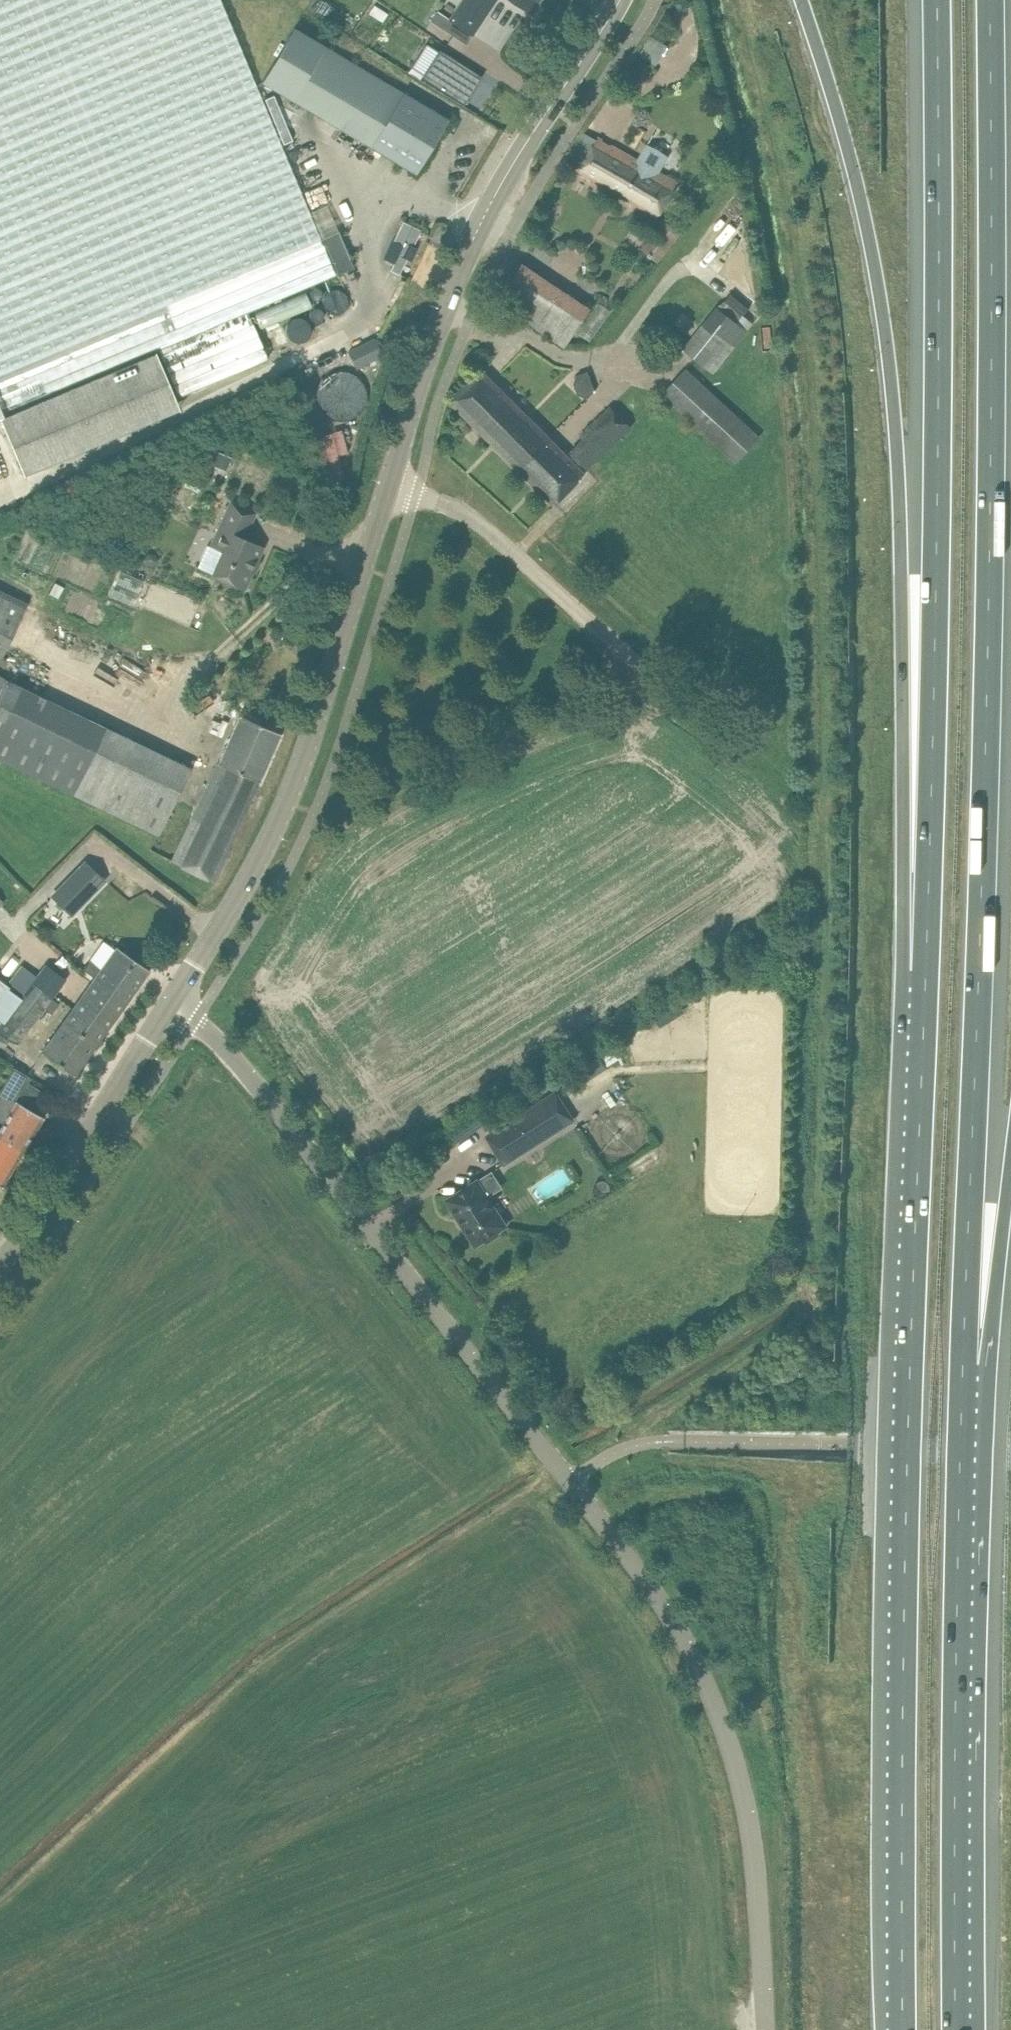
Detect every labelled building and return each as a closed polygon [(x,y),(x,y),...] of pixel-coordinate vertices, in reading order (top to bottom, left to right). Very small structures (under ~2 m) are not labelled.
[(178,396),(268,358),(248,311),(354,267),(338,229),(320,237),(221,0),(0,0),(0,415),(4,414),(158,349),(178,396)] [(496,0),(464,0),(452,19),(473,34),(496,0)] [(533,12),(541,0),(516,0),(533,12)] [(399,162),(416,172),(448,119),(431,109),(294,26),(262,79),(399,162)] [(648,36),(640,55),(656,62),(664,42),(648,36)] [(426,44),(411,68),(423,75),(423,76),(464,103),(482,77),(440,49),(438,52),(426,44)] [(668,156),(647,144),(638,160),(598,137),(579,170),(659,217),(678,182),(659,171),(668,156)] [(390,270),(399,275),(421,230),(403,221),(384,259),(393,264),(390,270)] [(591,310),(522,264),(497,301),(567,347),(591,310)] [(683,348),(713,373),(748,331),(717,306),(683,348)] [(382,355),(374,338),(349,351),(356,367),(382,355)] [(155,353),(0,417),(0,420),(23,475),(179,410),(155,353)] [(314,391),(341,423),(370,397),(343,366),(314,391)] [(736,464),(761,435),(686,367),(660,395),(736,464)] [(483,368),(450,400),(517,468),(554,504),(568,490),(585,472),(549,436),(483,368)] [(609,404),(565,448),(600,482),(613,468),(601,456),(632,425),(609,404)] [(324,481),(345,480),(343,430),(322,431),(324,481)] [(207,545),(197,567),(212,574),(211,574),(226,581),(244,589),(252,570),(251,569),(255,560),(256,560),(263,546),(252,541),(243,537),(254,512),(236,504),(230,502),(211,546),(207,545)] [(153,565),(157,560),(154,554),(148,554),(144,559),(147,565),(153,565)] [(258,780),(280,732),(239,714),(170,861),(214,880),(258,780)] [(106,728),(75,794),(140,825),(158,833),(189,768),(171,760),(106,728)] [(50,894),(71,914),(105,880),(84,859),(50,894)] [(101,969),(89,960),(83,969),(95,977),(42,1052),(74,1075),(150,969),(117,946),(101,969)] [(0,1024),(0,1035),(15,1046),(45,1005),(54,994),(63,980),(42,965),(39,969),(21,994),(0,1024)] [(43,1117),(16,1101),(0,1092),(0,1120),(3,1122),(0,1128),(0,1137),(22,1151),(43,1117)] [(487,1136),(504,1163),(573,1119),(556,1092),(487,1136)] [(2,1185),(22,1151),(0,1137),(0,1184),(2,1185)] [(499,1234),(497,1231),(506,1225),(477,1180),(447,1199),(476,1244),(485,1239),(487,1242),(499,1234)]
